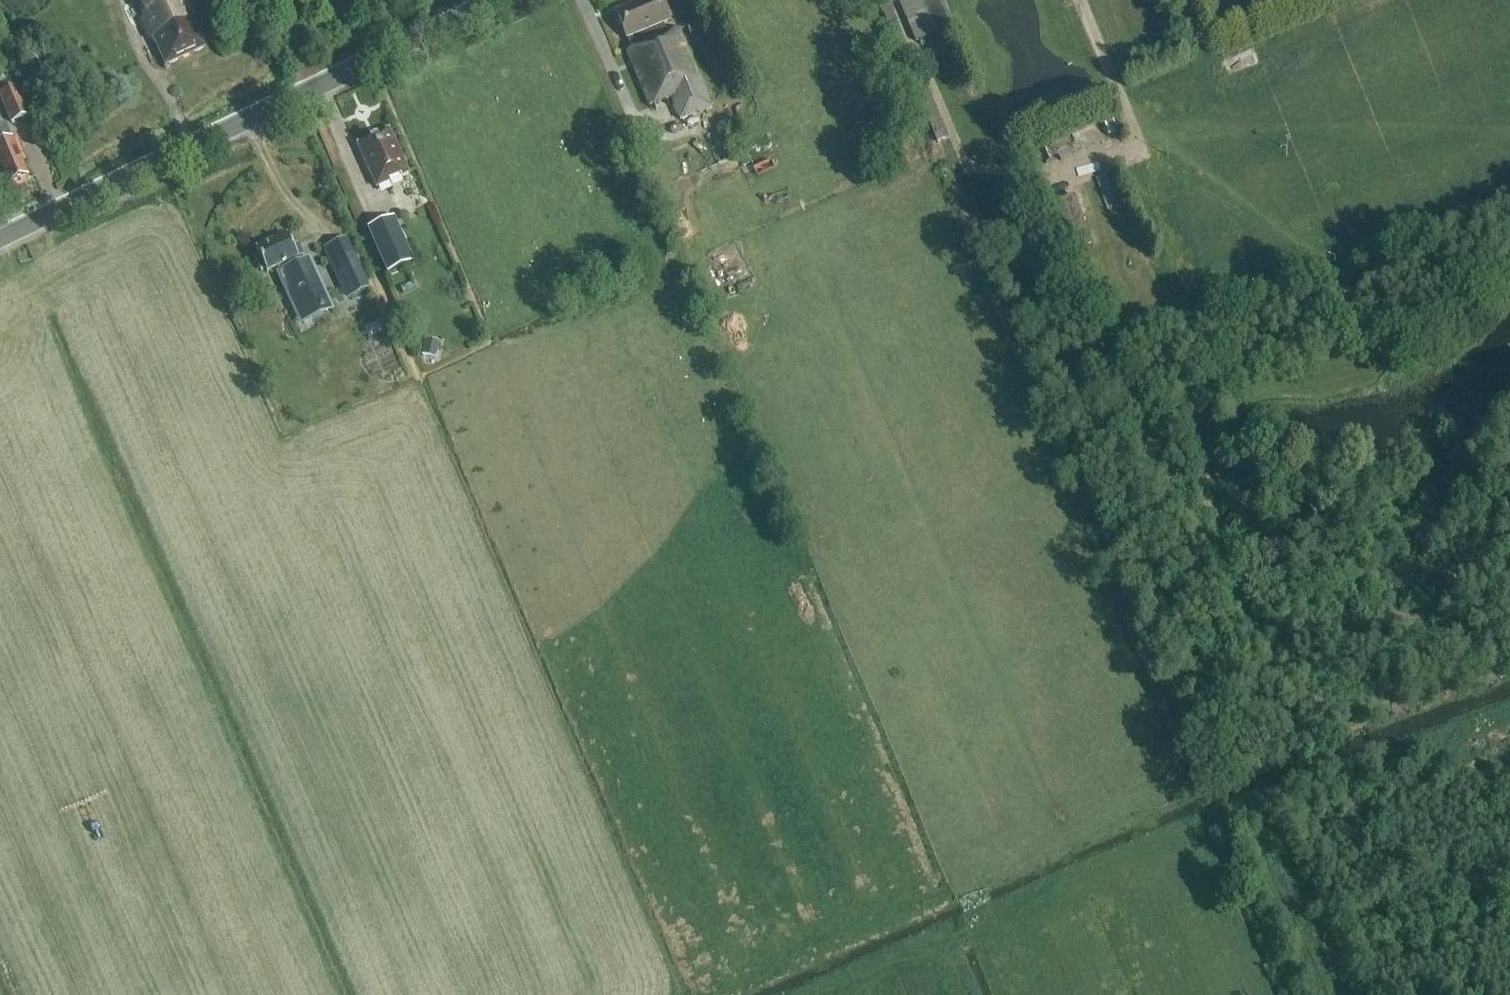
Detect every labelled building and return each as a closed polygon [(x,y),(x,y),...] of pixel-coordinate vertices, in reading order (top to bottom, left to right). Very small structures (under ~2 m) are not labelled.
[(194,22),(198,20),(189,0),(131,0),(150,42),(154,40),(166,67),(180,60),(182,56),(188,53),(192,55),(206,48),(194,22)] [(662,25),(670,22),(660,0),(650,0),(616,14),(618,19),(616,20),(619,28),(622,27),(632,51),(627,53),(628,54),(650,109),(672,100),(680,122),(712,110),(680,31),(667,36),(662,25)] [(890,0),(878,0),(884,14),(893,11),(894,10),(890,0)] [(924,0),(913,0),(901,4),(916,43),(950,29),(939,0),(937,0),(926,4),(924,0)] [(32,117),(18,87),(0,95),(0,98),(12,126),(32,117)] [(6,124),(0,127),(0,165),(10,186),(29,178),(6,124)] [(403,179),(410,176),(390,131),(357,145),(377,190),(391,184),(391,182),(402,177),(403,179)] [(1109,210),(1120,207),(1110,175),(1099,178),(1109,210)] [(1083,197),(1054,201),(1062,252),(1091,247),(1083,197)] [(388,276),(416,264),(395,218),(368,230),(388,276)] [(265,271),(267,275),(280,269),(282,274),(280,275),(300,320),(329,307),(308,262),(300,265),(298,261),(299,260),(288,237),(256,251),(259,258),(255,260),(261,273),(265,271)] [(367,290),(344,240),(321,250),(343,300),(367,290)] [(440,343),(425,340),(421,356),(437,360),(440,343)]
